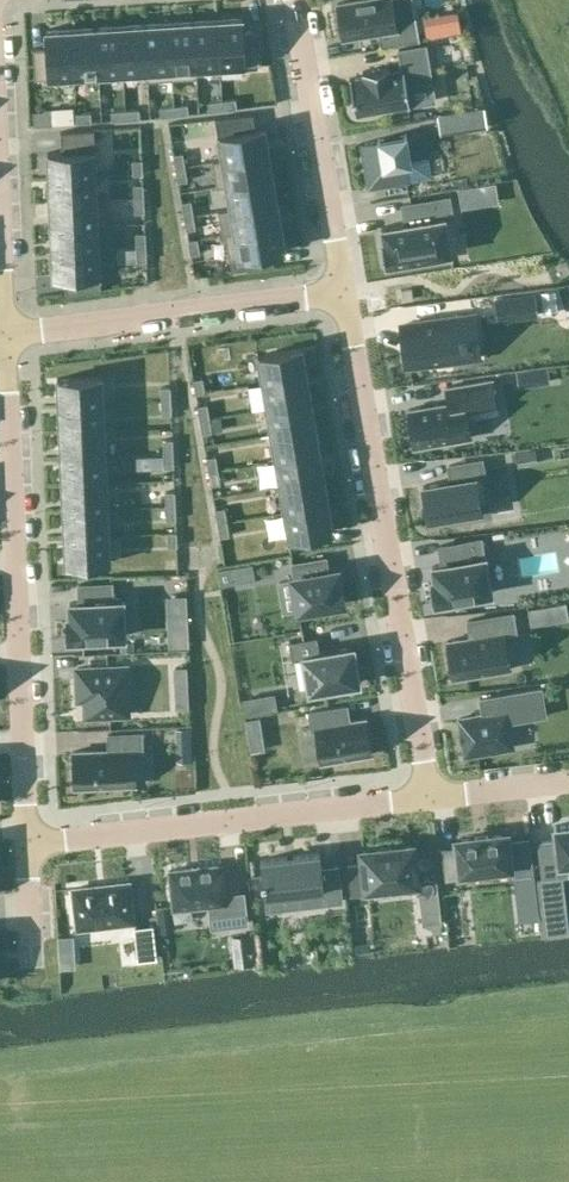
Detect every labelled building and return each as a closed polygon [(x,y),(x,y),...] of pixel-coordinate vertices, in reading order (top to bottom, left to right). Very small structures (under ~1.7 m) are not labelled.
[(337,3),(342,39),(378,32),(381,47),(418,40),(415,24),(397,27),(392,0),(356,0),(337,3)] [(245,65),(242,17),(217,19),(220,66),(245,65)] [(220,66),(217,19),(192,20),(195,68),(197,68),(220,66)] [(444,35),(441,19),(424,22),(427,38),(444,35)] [(197,68),(195,68),(192,20),(168,22),(172,79),(197,77),(197,68)] [(147,71),(146,71),(146,81),(172,79),(168,22),(144,23),(147,71)] [(147,71),(144,23),(120,25),(123,73),(146,71),(147,71)] [(123,73),(120,25),(95,26),(98,74),(123,73)] [(98,74),(95,26),(71,28),(74,76),(98,74)] [(47,47),(32,48),(34,78),(74,76),(71,28),(45,30),(47,47)] [(349,78),(355,114),(357,114),(410,105),(406,84),(431,79),(425,44),(398,49),(402,69),(389,71),(389,68),(389,66),(362,71),(363,72),(364,76),(349,78)] [(222,100),(223,110),(237,108),(236,98),(222,100)] [(209,111),(223,110),(222,100),(208,102),(209,111)] [(173,105),(175,115),(189,114),(187,104),(173,105)] [(161,117),(175,115),(173,105),(159,107),(161,117)] [(72,108),(53,110),(54,124),(73,123),(72,108)] [(125,110),(126,120),(140,119),(139,109),(125,110)] [(112,120),(126,120),(125,110),(111,111),(112,120)] [(464,111),(438,115),(441,130),(467,126),(464,111)] [(91,112),(76,113),(77,123),(91,122),(91,112)] [(218,135),(222,159),(222,160),(269,152),(265,127),(218,135)] [(378,140),(360,143),(368,188),(432,177),(428,155),(424,132),(407,135),(406,134),(404,134),(404,135),(380,139),(380,138),(378,139),(378,140)] [(47,152),(48,178),(96,176),(95,150),(47,152)] [(173,154),(176,168),(185,166),(183,152),(173,154)] [(222,159),(212,161),(217,187),(226,186),(226,184),(273,176),(269,152),(222,160),(222,159)] [(142,159),(132,160),(133,174),(143,174),(142,159)] [(176,168),(178,182),(188,180),(185,166),(176,168)] [(97,200),(97,199),(96,176),(48,178),(49,202),(97,200)] [(226,186),(230,208),(277,200),(273,176),(226,184),(226,186)] [(143,184),(134,184),(134,198),(144,198),(143,184)] [(479,204),(476,185),(459,188),(462,206),(479,204)] [(383,240),(381,241),(385,264),(421,258),(422,263),(445,259),(445,254),(450,253),(444,218),(452,217),(449,196),(402,204),(405,223),(381,227),(383,240)] [(106,198),(97,199),(97,200),(49,202),(50,227),(98,224),(98,226),(107,225),(106,198)] [(135,212),(144,212),(144,198),(134,198),(135,212)] [(181,202),(184,216),(193,214),(191,200),(181,202)] [(230,208),(234,231),(234,232),(281,224),(277,200),(230,208)] [(184,216),(186,230),(196,229),(193,214),(184,216)] [(98,226),(98,224),(50,227),(51,251),(99,249),(98,226)] [(234,231),(224,233),(229,259),(243,257),(267,253),(285,250),(281,224),(234,232),(234,231)] [(145,232),(136,233),(136,247),(146,246),(145,232)] [(190,254),(200,253),(197,238),(188,240),(190,254)] [(137,261),(146,261),(146,246),(136,247),(137,261)] [(51,251),(52,276),(100,274),(99,249),(51,251)] [(267,253),(243,257),(246,270),(269,266),(267,253)] [(534,295),(496,300),(498,318),(536,314),(534,295)] [(460,318),(398,325),(405,364),(467,358),(460,318)] [(262,382),(306,375),(302,347),(257,355),(262,382)] [(306,375),(262,382),(266,408),(311,400),(311,398),(310,398),(306,375)] [(58,406),(103,404),(102,376),(57,378),(58,406)] [(195,393),(205,392),(202,377),(193,379),(195,393)] [(448,402),(408,409),(414,447),(470,437),(467,416),(496,411),(491,379),(446,386),(448,402)] [(161,401),(171,401),(170,386),(160,387),(161,401)] [(271,434),(315,426),(311,403),(312,403),(311,400),(266,408),(271,434)] [(162,415),(171,415),(171,401),(161,401),(162,415)] [(59,432),(104,430),(103,404),(58,406),(59,432)] [(200,419),(209,417),(207,404),(197,405),(200,419)] [(209,417),(200,419),(202,433),(212,431),(209,417)] [(315,426),(271,434),(275,460),(320,452),(315,426)] [(104,430),(59,432),(60,458),(106,456),(104,430)] [(163,453),(173,453),(172,439),(163,439),(163,453)] [(320,452),(275,460),(279,486),(324,478),(320,452)] [(173,453),(163,453),(164,467),(174,467),(173,453)] [(208,471),(218,469),(216,455),(206,457),(208,471)] [(106,456),(60,458),(62,484),(107,482),(106,456)] [(451,480),(423,485),(429,518),(450,514),(451,521),(481,516),(479,501),(488,499),(481,459),(448,465),(451,480)] [(211,485),(220,483),(218,469),(208,471),(211,485)] [(284,511),(328,504),(324,478),(279,486),(284,511)] [(62,511),(108,508),(107,482),(62,484),(63,508),(62,508),(62,511)] [(166,506),(175,505),(175,491),(165,491),(166,506)] [(328,504),(284,511),(288,539),(333,531),(328,504)] [(175,505),(166,506),(166,520),(176,519),(175,505)] [(217,523),(227,521),(224,507),(215,509),(217,523)] [(64,537),(109,535),(108,508),(62,511),(62,513),(63,513),(64,537)] [(227,521),(217,523),(219,536),(229,535),(227,521)] [(167,546),(177,546),(176,531),(167,532),(167,546)] [(65,564),(110,562),(109,535),(64,537),(65,564)] [(435,579),(432,580),(432,582),(435,600),(435,602),(490,592),(481,538),(438,545),(442,564),(432,565),(435,579)] [(326,557),(291,562),(294,577),(293,578),(298,610),(345,602),(342,582),(339,582),(337,570),(328,572),(326,557)] [(112,582),(78,584),(79,602),(67,602),(68,639),(123,636),(122,600),(112,600),(112,582)] [(547,605),(528,608),(530,623),(549,619),(547,605)] [(470,636),(447,640),(453,678),(510,668),(504,633),(515,631),(512,612),(468,620),(470,636)] [(317,636),(288,641),(291,659),(303,656),(309,690),(359,682),(352,646),(319,652),(317,636)] [(126,666),(77,668),(78,698),(85,698),(86,715),(128,714),(126,666)] [(187,667),(174,668),(175,680),(187,679),(187,667)] [(482,714),(459,718),(465,754),(512,746),(508,721),(546,715),(541,687),(479,698),(482,714)] [(346,705),(309,711),(311,727),(315,726),(321,762),(371,754),(365,718),(349,721),(346,705)] [(245,719),(247,733),(260,731),(258,716),(245,719)] [(109,749),(73,751),(75,787),(134,784),(133,750),(142,750),(141,732),(108,733),(109,749)] [(556,826),(556,825),(553,825),(554,828),(555,840),(539,842),(543,878),(567,875),(566,863),(568,862),(568,824),(556,826)] [(507,840),(506,833),(456,839),(457,846),(442,848),(446,878),(461,876),(460,871),(509,866),(510,865),(507,840)] [(529,837),(507,840),(510,865),(509,866),(510,877),(514,877),(519,919),(538,917),(529,837)] [(363,862),(348,864),(351,894),(368,892),(368,887),(416,882),(412,845),(362,850),(363,862)] [(319,853),(260,859),(264,895),(299,891),(300,905),(342,901),(338,865),(321,867),(319,853)] [(224,925),(244,923),(241,892),(222,894),(219,864),(167,870),(171,908),(221,903),(224,925)] [(436,878),(417,880),(422,923),(441,920),(436,878)] [(129,882),(73,888),(77,928),(134,921),(129,882)] [(565,913),(542,916),(544,935),(567,932),(565,913)] [(152,924),(134,927),(138,960),(157,957),(152,924)] [(252,935),(231,938),(232,947),(253,945),(252,935)] [(73,957),(60,958),(60,966),(73,966),(73,957)]
